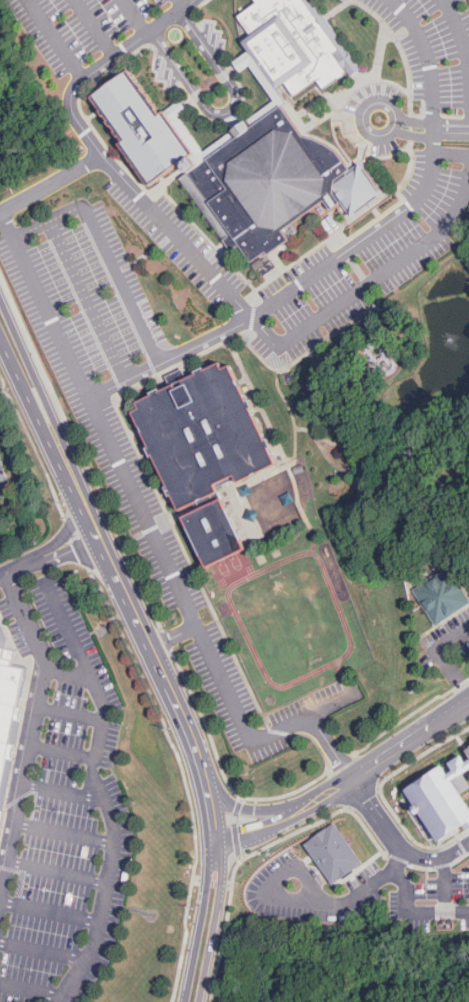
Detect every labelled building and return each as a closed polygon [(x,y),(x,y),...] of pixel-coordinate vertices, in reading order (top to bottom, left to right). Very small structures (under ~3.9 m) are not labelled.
[(248,1),(249,0),(307,0),(356,70),(352,73),(349,70),(320,89),(315,82),(292,98),(283,85),(273,92),(282,104),(277,107),(299,139),(330,152),(346,175),(356,169),(375,196),(347,215),(338,202),(327,211),(321,203),(279,233),(286,243),(266,257),(263,253),(248,264),(178,166),(145,190),(114,146),(120,142),(88,97),(123,72),(154,115),(176,99),(186,113),(177,119),(200,152),(272,101),(247,66),(239,71),(232,62),(245,53),(236,40),(244,34),(233,19),(252,5),(248,1)] [(136,409),(143,406),(140,399),(178,381),(180,385),(187,382),(185,377),(223,359),(226,366),(233,364),(279,461),(241,478),(239,473),(218,483),(221,490),(210,495),(214,503),(203,509),(199,500),(183,508),(136,409)] [(12,485),(0,447),(0,488),(12,485)] [(303,522),(299,513),(292,516),(287,503),(287,502),(284,493),(276,496),(272,485),(268,487),(262,490),(259,483),(242,489),(246,501),(261,495),(267,511),(256,515),(264,537),(303,522)] [(187,516),(203,509),(214,503),(224,498),(248,546),(210,564),(187,516)] [(272,551),(279,547),(283,554),(275,557),(272,551)] [(258,557),(265,554),(268,560),(261,564),(258,557)] [(438,624),(468,604),(468,597),(448,564),(413,586),(438,624)] [(8,643),(0,628),(0,647),(8,643)] [(21,671),(10,668),(13,653),(0,650),(0,774),(21,671)] [(464,797),(468,804),(468,824),(443,841),(409,789),(445,766),(450,774),(457,769),(452,763),(465,754),(468,760),(468,769),(465,772),(453,780),(464,797)] [(302,847),(329,886),(358,866),(330,827),(302,847)]
